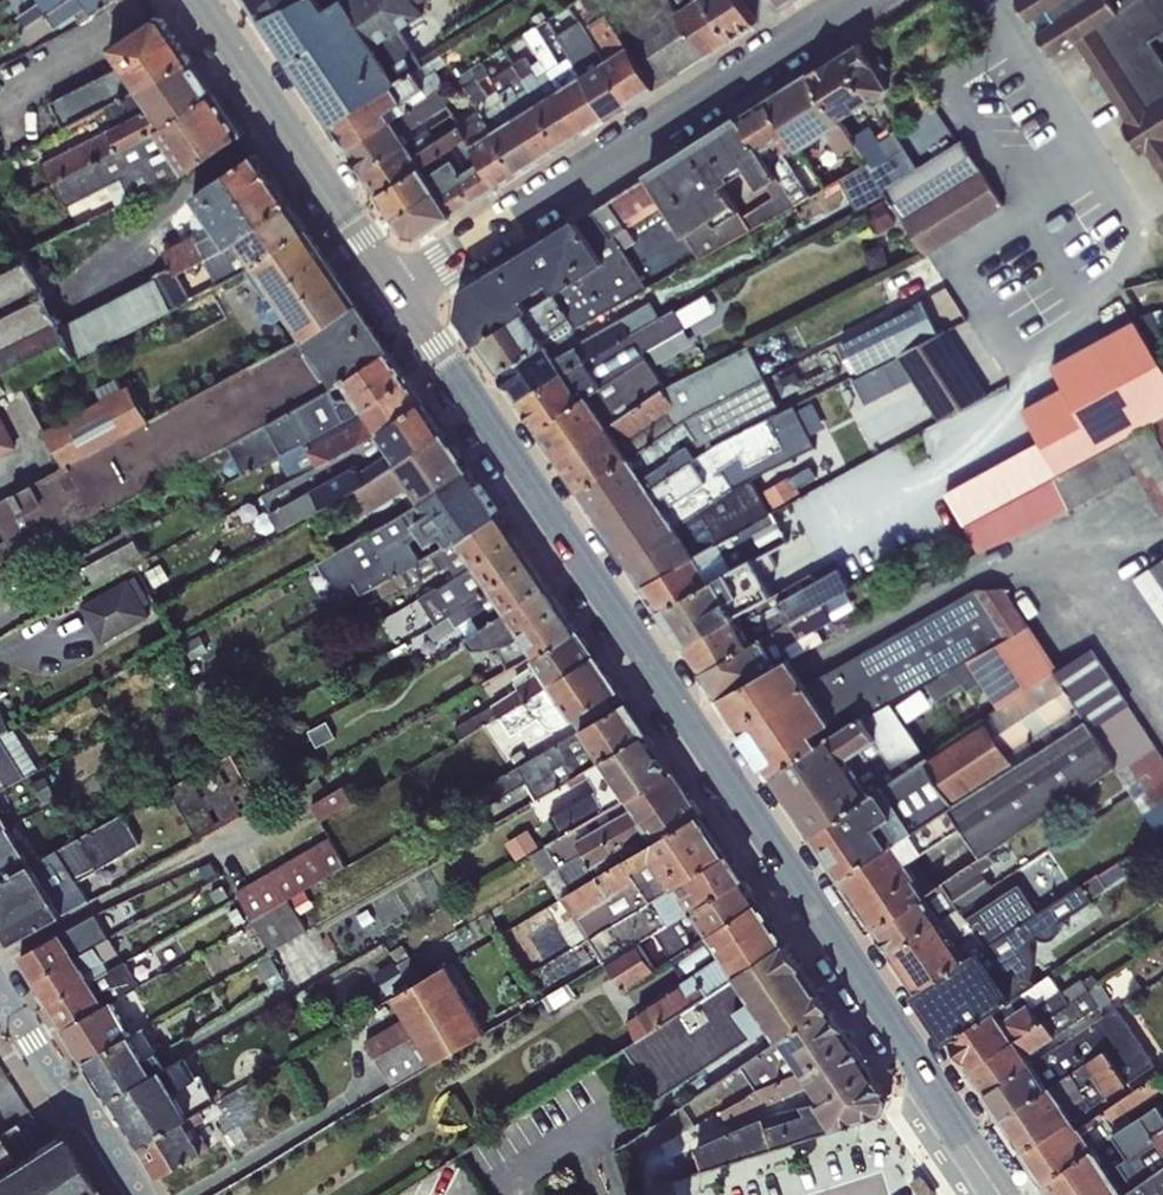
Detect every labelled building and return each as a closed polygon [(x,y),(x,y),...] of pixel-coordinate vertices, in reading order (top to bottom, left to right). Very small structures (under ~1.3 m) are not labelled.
[(51,11),(43,0),(40,0),(1,27),(9,38),(20,31),(51,11)] [(96,12),(88,0),(67,0),(51,11),(20,31),(30,45),(45,34),(49,39),(61,30),(57,25),(60,23),(63,27),(76,17),(81,24),(96,12)] [(51,11),(67,0),(43,0),(51,11)] [(96,12),(113,0),(88,0),(96,12)] [(261,19),(298,0),(248,0),(261,19)] [(261,19),(290,62),(356,20),(344,0),(333,0),(323,5),(320,0),(298,0),(261,19)] [(356,20),(387,0),(344,0),(356,20)] [(356,20),(370,44),(387,34),(423,11),(415,0),(387,0),(356,20)] [(631,44),(601,0),(582,0),(588,9),(583,12),(611,57),(631,44)] [(631,44),(658,87),(706,56),(677,11),(679,10),(672,0),(623,0),(621,1),(621,0),(601,0),(631,44)] [(706,56),(731,39),(707,0),(695,0),(679,10),(677,11),(706,56)] [(731,39),(757,22),(743,0),(707,0),(731,39)] [(1152,40),(1162,32),(1162,0),(1020,0),(1041,33),(1054,54),(1077,40),(1129,120),(1123,123),(1143,153),(1148,151),(1162,174),(1162,57),(1152,40)] [(537,23),(547,17),(543,10),(533,16),(537,23)] [(582,75),(595,67),(559,10),(547,19),(570,57),(582,75)] [(139,88),(139,89),(190,61),(162,18),(155,17),(109,46),(127,71),(139,88)] [(356,20),(290,62),(332,125),(395,84),(394,82),(370,44),(356,20)] [(582,75),(570,57),(560,63),(538,25),(524,33),(541,58),(560,89),(562,88),(582,75)] [(401,32),(387,34),(370,44),(394,82),(413,69),(422,64),(401,32)] [(860,42),(810,72),(841,118),(857,108),(874,98),(885,91),(890,88),(887,84),(871,59),(860,42)] [(604,61),(631,103),(658,87),(631,44),(611,57),(604,61)] [(441,53),(422,64),(413,69),(394,82),(395,84),(405,101),(389,111),(394,119),(395,120),(438,90),(450,82),(459,77),(453,68),(441,75),(437,68),(447,63),(441,53)] [(538,103),(517,68),(507,74),(494,53),(482,61),(490,74),(500,89),(499,90),(516,117),(538,103)] [(871,59),(887,84),(888,80),(882,71),(890,67),(881,54),(871,59)] [(560,89),(541,58),(530,64),(525,55),(514,63),(517,68),(538,103),(560,89)] [(213,93),(190,61),(139,89),(162,125),(213,93)] [(460,121),(462,125),(469,136),(448,149),(454,158),(429,173),(440,190),(475,167),(482,161),(472,145),(494,131),(516,117),(499,90),(490,96),(480,81),(490,74),(482,61),(459,77),(450,82),(453,87),(461,88),(465,86),(479,109),(460,121)] [(582,75),(608,118),(631,103),(604,61),(595,67),(582,75)] [(65,129),(106,107),(139,88),(127,71),(121,75),(94,89),(82,72),(47,91),(53,98),(46,101),(65,129)] [(810,72),(767,98),(789,133),(799,149),(825,132),(843,121),(841,118),(810,72)] [(562,88),(587,131),(608,118),(582,75),(562,88)] [(395,84),(332,125),(348,150),(394,119),(389,111),(405,101),(395,84)] [(54,182),(156,128),(162,125),(139,89),(139,88),(106,107),(115,126),(44,162),(54,182)] [(538,103),(566,144),(587,131),(562,88),(560,89),(538,103)] [(447,104),(438,90),(395,120),(403,133),(447,104)] [(242,134),(213,93),(162,125),(156,128),(186,172),(242,134)] [(767,98),(739,115),(762,150),(789,133),(767,98)] [(516,117),(543,158),(566,144),(538,103),(516,117)] [(857,108),(841,118),(843,121),(857,143),(872,169),(904,149),(885,119),(872,127),(870,125),(868,126),(857,108)] [(739,115),(646,173),(647,175),(666,204),(687,234),(735,204),(722,183),(731,178),(728,173),(745,162),(761,187),(767,183),(778,176),(762,150),(739,115)] [(543,158),(516,117),(494,131),(521,172),(543,158)] [(394,119),(348,150),(364,172),(409,142),(403,133),(395,120),(394,119)] [(843,121),(825,132),(839,155),(857,143),(843,121)] [(430,130),(409,143),(423,165),(424,165),(448,149),(469,136),(462,125),(437,141),(430,130)] [(117,205),(186,172),(156,128),(54,182),(66,206),(107,186),(117,205)] [(499,186),(521,172),(494,131),(472,145),(482,161),(499,186)] [(778,176),(796,203),(811,193),(787,156),(799,149),(789,133),(762,150),(778,176)] [(964,138),(884,188),(905,222),(985,172),(964,138)] [(409,142),(364,172),(378,193),(423,165),(409,143),(409,142)] [(454,158),(448,149),(424,165),(429,173),(454,158)] [(904,149),(872,169),(880,182),(912,161),(904,149)] [(237,239),(291,204),(255,153),(192,195),(199,206),(227,246),(237,239)] [(486,194),(499,186),(482,161),(475,167),(479,173),(473,176),(486,194)] [(423,165),(378,193),(397,221),(440,190),(429,173),(424,165),(423,165)] [(440,190),(455,214),(486,194),(473,176),(479,173),(475,167),(440,190)] [(1006,206),(985,172),(905,222),(926,255),(931,252),(1006,206)] [(647,175),(608,200),(627,228),(666,204),(647,175)] [(774,195),(744,215),(753,229),(797,204),(796,203),(778,176),(767,183),(774,195)] [(440,190),(397,221),(407,234),(419,238),(455,214),(440,190)] [(608,200),(578,219),(605,262),(557,292),(572,317),(548,331),(539,332),(547,344),(568,331),(608,309),(603,301),(592,308),(588,301),(635,274),(644,289),(659,281),(627,228),(608,200)] [(884,200),(865,210),(878,233),(896,223),(884,200)] [(255,265),(309,229),(291,204),(237,239),(254,263),(255,265)] [(735,204),(687,234),(700,259),(753,229),(744,215),(735,204)] [(208,257),(227,246),(199,206),(198,207),(197,208),(195,210),(194,213),(193,216),(192,220),(192,223),(193,225),(194,228),(196,232),(163,249),(172,265),(176,273),(208,257)] [(460,314),(479,341),(526,311),(531,309),(524,297),(550,280),(557,292),(605,262),(578,219),(464,289),(460,314)] [(304,335),(307,339),(358,303),(309,229),(255,265),(289,313),(304,335)] [(227,246),(208,257),(219,284),(246,269),(254,263),(237,239),(227,246)] [(78,357),(61,325),(42,286),(34,270),(24,249),(7,259),(0,262),(0,396),(78,357)] [(924,256),(897,273),(916,303),(942,285),(924,256)] [(34,270),(42,286),(57,278),(49,262),(34,270)] [(254,263),(246,269),(264,296),(259,299),(257,310),(264,319),(274,323),(289,313),(255,265),(254,263)] [(61,325),(78,357),(190,299),(176,273),(172,265),(154,275),(155,278),(61,325)] [(603,301),(608,309),(644,289),(635,274),(588,301),(592,308),(603,301)] [(531,309),(557,292),(550,280),(524,297),(531,309)] [(572,317),(557,292),(531,309),(526,311),(539,332),(548,331),(572,317)] [(860,373),(898,355),(938,335),(921,301),(837,342),(852,371),(857,369),(860,373)] [(390,349),(358,303),(307,339),(337,386),(344,381),(390,349)] [(1129,323),(1144,353),(1162,344),(1162,306),(1129,323)] [(675,308),(646,324),(564,372),(580,398),(588,394),(601,386),(642,360),(646,357),(643,352),(686,328),(675,308)] [(500,370),(547,344),(539,332),(526,311),(479,341),(500,370)] [(576,345),(568,331),(547,344),(564,372),(646,324),(640,313),(624,321),(623,319),(576,345)] [(753,329),(743,334),(748,344),(758,339),(753,329)] [(938,335),(898,355),(939,419),(991,395),(947,330),(938,335)] [(783,331),(736,351),(750,378),(764,376),(796,362),(783,331)] [(304,335),(150,420),(65,466),(0,501),(0,526),(7,539),(17,559),(190,466),(337,386),(307,339),(304,335)] [(520,400),(564,372),(547,344),(500,370),(520,400)] [(410,377),(390,349),(344,381),(363,408),(363,409),(410,377)] [(660,351),(646,357),(650,365),(663,358),(660,351)] [(736,351),(700,369),(714,396),(750,378),(736,351)] [(651,372),(642,360),(601,386),(588,394),(609,425),(677,380),(683,376),(672,358),(651,372)] [(861,380),(873,401),(902,384),(890,363),(861,380)] [(683,376),(677,380),(692,405),(707,396),(714,396),(700,369),(683,376)] [(539,428),(580,398),(564,372),(520,400),(539,428)] [(713,404),(697,412),(718,443),(726,438),(719,423),(745,411),(750,421),(779,406),(764,376),(750,378),(713,404)] [(423,398),(410,377),(363,409),(369,417),(379,432),(423,398)] [(692,405),(677,380),(609,425),(630,456),(670,429),(697,412),(713,404),(707,396),(692,405)] [(363,408),(344,381),(337,386),(190,466),(196,477),(234,456),(243,475),(363,408)] [(65,466),(150,420),(130,384),(45,429),(65,466)] [(825,393),(795,407),(799,417),(830,403),(825,393)] [(559,459),(609,425),(588,394),(580,398),(539,428),(559,459)] [(445,431),(423,398),(379,432),(379,433),(391,450),(399,461),(445,431)] [(719,423),(726,438),(752,425),(750,421),(745,411),(719,423)] [(0,412),(0,456),(18,447),(0,412)] [(651,488),(718,443),(697,412),(670,429),(630,456),(651,488)] [(726,438),(718,443),(651,488),(677,526),(738,484),(752,477),(747,466),(786,447),(770,416),(752,425),(726,438)] [(379,433),(379,432),(369,417),(278,467),(286,482),(320,465),(379,433)] [(1152,424),(1162,444),(1162,418),(1152,424)] [(1120,441),(1138,472),(1162,514),(1162,444),(1152,424),(1120,441)] [(580,490),(630,456),(609,425),(559,459),(580,490)] [(471,468),(445,431),(399,461),(395,464),(409,484),(421,501),(423,500),(471,468)] [(379,433),(320,465),(286,482),(263,494),(273,510),(354,466),(362,468),(363,469),(391,450),(379,433)] [(1120,441),(1054,477),(1071,508),(1138,472),(1120,441)] [(354,466),(273,510),(283,530),(318,511),(325,506),(369,481),(395,464),(399,461),(391,450),(363,469),(362,468),(354,466)] [(796,452),(778,462),(794,491),(812,482),(796,452)] [(580,490),(601,521),(651,488),(630,456),(580,490)] [(382,501),(409,484),(395,464),(369,481),(325,506),(318,511),(328,530),(352,516),(353,518),(382,501)] [(458,538),(460,541),(500,512),(471,468),(423,500),(451,543),(458,538)] [(964,526),(978,551),(1055,519),(1054,518),(1071,508),(1054,477),(964,526)] [(779,485),(684,537),(695,554),(752,523),(772,511),(790,503),(779,485)] [(601,521),(628,560),(677,526),(651,488),(601,521)] [(423,500),(421,501),(404,513),(363,536),(371,551),(345,566),(354,581),(361,594),(377,585),(451,543),(423,500)] [(752,523),(695,554),(696,555),(709,580),(710,581),(717,577),(788,539),(772,511),(752,523)] [(460,541),(476,564),(517,537),(500,512),(460,541)] [(133,531),(145,556),(167,546),(154,520),(133,531)] [(684,537),(677,526),(628,560),(644,584),(682,562),(683,563),(696,555),(695,554),(684,537)] [(43,610),(147,559),(145,556),(133,531),(132,528),(76,556),(81,567),(34,590),(43,610)] [(737,614),(758,603),(750,588),(782,571),(778,564),(814,546),(807,530),(788,539),(717,577),(737,614)] [(371,551),(363,536),(317,562),(326,578),(341,583),(354,581),(345,566),(371,551)] [(532,560),(517,537),(476,564),(491,587),(532,560)] [(457,576),(476,564),(460,541),(458,538),(451,543),(377,585),(384,596),(399,588),(398,585),(406,579),(410,585),(440,567),(441,569),(449,563),(457,576)] [(17,559),(7,539),(0,543),(0,566),(1,568),(17,559)] [(709,580),(696,555),(683,563),(682,562),(644,584),(661,608),(709,580)] [(1134,578),(1162,620),(1162,559),(1134,578)] [(547,582),(532,560),(491,587),(506,609),(547,582)] [(762,636),(825,602),(878,573),(871,561),(845,576),(841,568),(816,580),(812,573),(758,603),(737,614),(752,641),(762,636)] [(476,564),(457,576),(439,588),(436,586),(418,598),(431,620),(434,617),(438,623),(491,587),(476,564)] [(145,606),(151,603),(137,576),(82,606),(102,642),(150,616),(145,606)] [(710,581),(709,580),(661,608),(685,643),(737,614),(717,577),(710,581)] [(579,630),(547,582),(506,609),(537,655),(579,630)] [(976,588),(806,682),(833,721),(814,731),(822,741),(831,734),(862,714),(932,679),(1029,626),(1004,586),(976,588)] [(491,587),(438,623),(412,639),(419,651),(460,624),(473,616),(480,626),(506,609),(491,587)] [(825,602),(762,636),(777,664),(789,658),(790,658),(824,640),(817,627),(833,618),(825,602)] [(506,609),(480,626),(469,639),(473,646),(495,646),(504,643),(515,665),(526,659),(534,671),(535,672),(541,668),(534,658),(537,655),(506,609)] [(752,641),(737,614),(685,643),(703,670),(752,641)] [(1058,669),(1029,626),(932,679),(862,714),(831,734),(869,793),(869,794),(879,787),(908,769),(892,745),(912,732),(957,702),(948,690),(956,693),(985,679),(989,686),(980,692),(994,713),(1055,671),(1058,669)] [(595,653),(579,630),(537,655),(534,658),(541,668),(551,683),(595,653)] [(762,636),(752,641),(703,670),(720,695),(777,664),(762,636)] [(1093,728),(1129,704),(1092,647),(1058,669),(1055,671),(1087,718),(1093,728)] [(552,683),(575,717),(620,689),(595,653),(551,683),(552,683)] [(777,664),(720,695),(773,775),(822,741),(814,731),(833,721),(806,682),(790,658),(789,658),(777,664)] [(519,688),(454,727),(462,739),(491,721),(552,683),(551,683),(541,668),(535,672),(534,671),(515,682),(519,688)] [(994,713),(931,755),(908,769),(879,787),(897,814),(879,826),(892,845),(896,843),(949,808),(1087,718),(1055,671),(994,713)] [(552,683),(491,721),(500,738),(510,731),(512,734),(539,716),(541,720),(543,722),(545,724),(548,726),(551,727),(554,728),(557,728),(559,727),(575,717),(552,683)] [(628,700),(620,689),(575,717),(582,728),(628,700)] [(648,731),(628,700),(582,728),(602,759),(648,731)] [(1129,704),(1093,728),(1116,766),(1157,828),(1162,824),(1162,826),(1162,755),(1129,704)] [(14,728),(2,712),(0,713),(0,734),(14,728)] [(1093,728),(1087,718),(949,808),(896,843),(908,861),(915,856),(963,826),(983,856),(990,851),(1116,766),(1093,728)] [(39,769),(14,728),(0,734),(0,789),(39,769)] [(602,759),(582,728),(474,792),(483,807),(527,781),(537,797),(586,768),(602,759)] [(628,797),(629,798),(675,771),(648,731),(602,759),(628,797)] [(892,745),(908,769),(931,755),(912,732),(892,745)] [(822,741),(773,775),(813,833),(869,793),(831,734),(822,741)] [(232,753),(169,787),(198,840),(261,806),(232,753)] [(428,759),(405,772),(415,791),(438,779),(428,759)] [(602,759),(586,768),(598,788),(550,815),(561,834),(628,797),(602,759)] [(689,791),(675,771),(629,798),(643,819),(689,791)] [(47,776),(34,782),(42,799),(55,793),(47,776)] [(344,785),(310,805),(320,822),(354,802),(344,785)] [(869,793),(813,833),(842,877),(892,845),(879,826),(897,814),(879,787),(869,794),(869,793)] [(702,811),(689,791),(643,819),(656,839),(702,811)] [(628,797),(561,834),(545,843),(552,854),(537,863),(545,877),(584,852),(643,819),(629,798),(628,797)] [(729,852),(702,811),(656,839),(626,858),(634,869),(656,855),(677,885),(729,852)] [(124,812),(32,863),(63,913),(90,900),(78,880),(142,843),(124,812)] [(584,852),(545,877),(558,899),(562,896),(601,872),(626,858),(656,839),(643,819),(584,852)] [(0,830),(0,880),(31,862),(8,825),(0,830)] [(529,828),(505,843),(516,860),(539,845),(529,828)] [(329,837),(236,891),(252,919),(289,898),(346,865),(329,837)] [(892,845),(842,877),(875,927),(927,897),(925,893),(914,877),(918,876),(908,861),(896,843),(892,845)] [(990,851),(983,856),(935,886),(925,893),(927,897),(941,917),(960,906),(993,884),(984,869),(996,861),(990,851)] [(747,878),(729,852),(677,885),(692,908),(693,909),(721,891),(722,893),(747,878)] [(601,872),(562,896),(589,938),(625,916),(637,909),(658,897),(677,885),(656,855),(634,869),(626,858),(601,872)] [(0,880),(0,925),(12,943),(63,913),(32,863),(31,862),(0,880)] [(979,950),(1012,999),(1036,983),(1031,976),(1032,974),(1034,969),(1034,965),(1035,961),(1035,957),(1034,953),(1033,949),(1033,947),(1031,944),(1029,942),(1038,936),(1042,939),(1046,939),(1049,939),(1053,938),(1056,936),(1058,934),(1060,931),(1060,928),(1060,924),(1060,922),(1094,900),(1093,897),(1108,887),(1099,872),(1039,911),(1012,929),(979,950)] [(760,899),(747,878),(722,893),(721,891),(693,909),(709,933),(760,899)] [(1020,883),(968,918),(975,929),(1001,913),(1012,929),(1039,911),(1020,883)] [(223,884),(211,890),(217,902),(229,895),(223,884)] [(664,908),(632,926),(609,939),(618,953),(638,941),(658,929),(692,908),(677,885),(658,897),(664,908)] [(927,897),(875,927),(892,951),(942,919),(941,917),(927,897)] [(289,898),(252,919),(271,951),(307,929),(289,898)] [(709,934),(736,973),(787,941),(760,899),(709,933),(709,934)] [(238,905),(228,912),(237,926),(247,920),(238,905)] [(968,918),(960,906),(941,917),(942,919),(968,957),(979,950),(1012,929),(1001,913),(975,929),(968,918)] [(647,954),(638,941),(618,953),(606,960),(625,990),(672,958),(709,934),(709,933),(693,909),(692,908),(658,929),(666,941),(647,954)] [(102,909),(61,932),(76,956),(95,945),(90,937),(112,924),(102,909)] [(625,916),(629,922),(640,916),(637,909),(625,916)] [(625,916),(589,938),(606,960),(618,953),(609,939),(632,926),(629,922),(625,916)] [(942,919),(892,951),(917,990),(968,957),(942,919)] [(658,929),(638,941),(647,954),(666,941),(658,929)] [(35,981),(76,956),(61,932),(19,956),(35,981)] [(709,934),(672,958),(685,979),(626,1020),(637,1039),(653,1030),(737,974),(736,973),(709,934)] [(91,980),(111,968),(106,960),(121,951),(112,935),(95,945),(76,956),(91,980)] [(771,1026),(780,1040),(832,1008),(787,941),(736,973),(737,974),(771,1026)] [(968,957),(917,990),(951,1039),(996,1009),(1012,999),(979,950),(968,957)] [(381,973),(393,996),(424,977),(411,955),(381,973)] [(35,981),(50,1005),(91,980),(76,956),(35,981)] [(271,956),(256,964),(270,986),(285,979),(271,956)] [(91,980),(106,1003),(111,1000),(133,988),(140,984),(124,961),(111,968),(91,980)] [(405,1017),(434,1063),(488,1033),(446,964),(424,977),(393,996),(405,1017)] [(1036,983),(1012,999),(996,1009),(1015,1039),(1016,1038),(1100,983),(1093,973),(1083,980),(1082,977),(1061,990),(1050,974),(1036,983)] [(660,1099),(728,1055),(720,1043),(757,1018),(761,1025),(771,1026),(737,974),(653,1030),(637,1039),(625,1046),(660,1099)] [(50,1005),(64,1029),(106,1003),(91,980),(50,1005)] [(569,981),(542,998),(550,1010),(577,994),(569,981)] [(133,988),(111,1000),(119,1015),(125,1011),(126,1012),(141,1003),(133,988)] [(111,1000),(106,1003),(64,1029),(84,1061),(130,1034),(119,1015),(111,1000)] [(284,1003),(278,1016),(292,1023),(298,1011),(284,1003)] [(1118,1006),(1032,1062),(1049,1087),(1052,1085),(1107,1048),(1129,1081),(1155,1063),(1118,1006)] [(832,1008),(780,1040),(802,1070),(852,1037),(832,1008)] [(996,1009),(951,1039),(972,1069),(1015,1039),(996,1009)] [(394,1087),(434,1063),(405,1017),(365,1040),(394,1087)] [(728,1055),(771,1026),(761,1025),(757,1018),(720,1043),(728,1055)] [(162,1069),(166,1066),(143,1027),(130,1034),(155,1073),(162,1069)] [(130,1034),(84,1061),(110,1100),(155,1073),(130,1034)] [(852,1037),(802,1070),(812,1085),(823,1099),(871,1066),(852,1037)] [(1016,1038),(1015,1039),(972,1069),(987,1092),(1032,1061),(1016,1038)] [(1107,1048),(1052,1085),(1074,1118),(1075,1119),(1129,1081),(1107,1048)] [(191,1117),(216,1101),(200,1074),(196,1077),(184,1057),(166,1066),(162,1069),(191,1117)] [(1032,1062),(1032,1061),(987,1092),(1003,1116),(1049,1087),(1032,1062)] [(891,1095),(871,1066),(823,1099),(817,1103),(833,1127),(887,1111),(891,1095)] [(155,1073),(110,1100),(139,1147),(185,1120),(191,1117),(162,1069),(155,1073)] [(812,1085),(802,1070),(757,1089),(766,1103),(812,1085)] [(1082,1126),(1095,1146),(1096,1147),(1115,1134),(1133,1121),(1128,1113),(1162,1090),(1162,1070),(1102,1111),(1082,1126)] [(1049,1087),(1003,1116),(1025,1148),(1074,1118),(1052,1085),(1049,1087)] [(766,1103),(757,1089),(721,1109),(726,1125),(766,1103)] [(678,1179),(833,1127),(817,1103),(823,1099),(764,1115),(678,1153),(673,1159),(678,1179)] [(185,1120),(203,1151),(218,1142),(207,1123),(224,1114),(216,1101),(191,1117),(185,1120)] [(1133,1121),(1115,1134),(1131,1156),(1123,1162),(1136,1185),(1162,1166),(1162,1144),(1155,1132),(1162,1126),(1162,1101),(1133,1121)] [(1074,1118),(1025,1148),(1046,1181),(1095,1146),(1082,1126),(1080,1127),(1075,1119),(1074,1118)] [(185,1120),(139,1147),(159,1178),(203,1151),(185,1120)] [(34,1149),(16,1122),(0,1133),(0,1138),(15,1161),(34,1149)] [(1155,1132),(1162,1144),(1162,1126),(1155,1132)] [(60,1131),(34,1149),(15,1161),(0,1171),(0,1194),(78,1194),(94,1185),(60,1131)] [(1136,1185),(1123,1162),(1131,1156),(1115,1134),(1096,1147),(1111,1170),(1126,1192),(1136,1185)] [(15,1161),(0,1138),(0,1171),(15,1161)] [(1056,1194),(1075,1194),(1111,1170),(1096,1147),(1095,1146),(1046,1181),(1056,1194)] [(1136,1185),(1126,1192),(1122,1194),(1162,1194),(1162,1166),(1136,1185)] [(1126,1192),(1111,1170),(1075,1194),(1122,1194),(1126,1192)] [(94,1185),(78,1194),(101,1194),(94,1185)]
